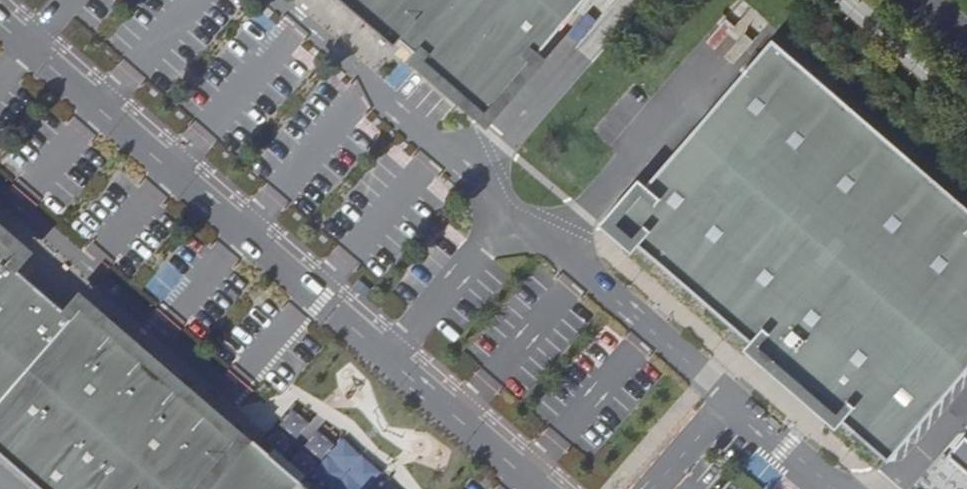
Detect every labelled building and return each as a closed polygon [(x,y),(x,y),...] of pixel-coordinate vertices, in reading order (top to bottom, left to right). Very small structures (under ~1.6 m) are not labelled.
[(393,47),(398,41),(485,115),(584,0),(338,0),(393,47)] [(763,38),(609,219),(880,451),(966,363),(966,198),(763,38)] [(41,488),(196,488),(238,441),(184,395),(193,385),(142,342),(133,352),(80,306),(70,317),(9,264),(19,252),(0,236),(0,454),(41,488)] [(951,455),(966,469),(966,436),(951,455)]
